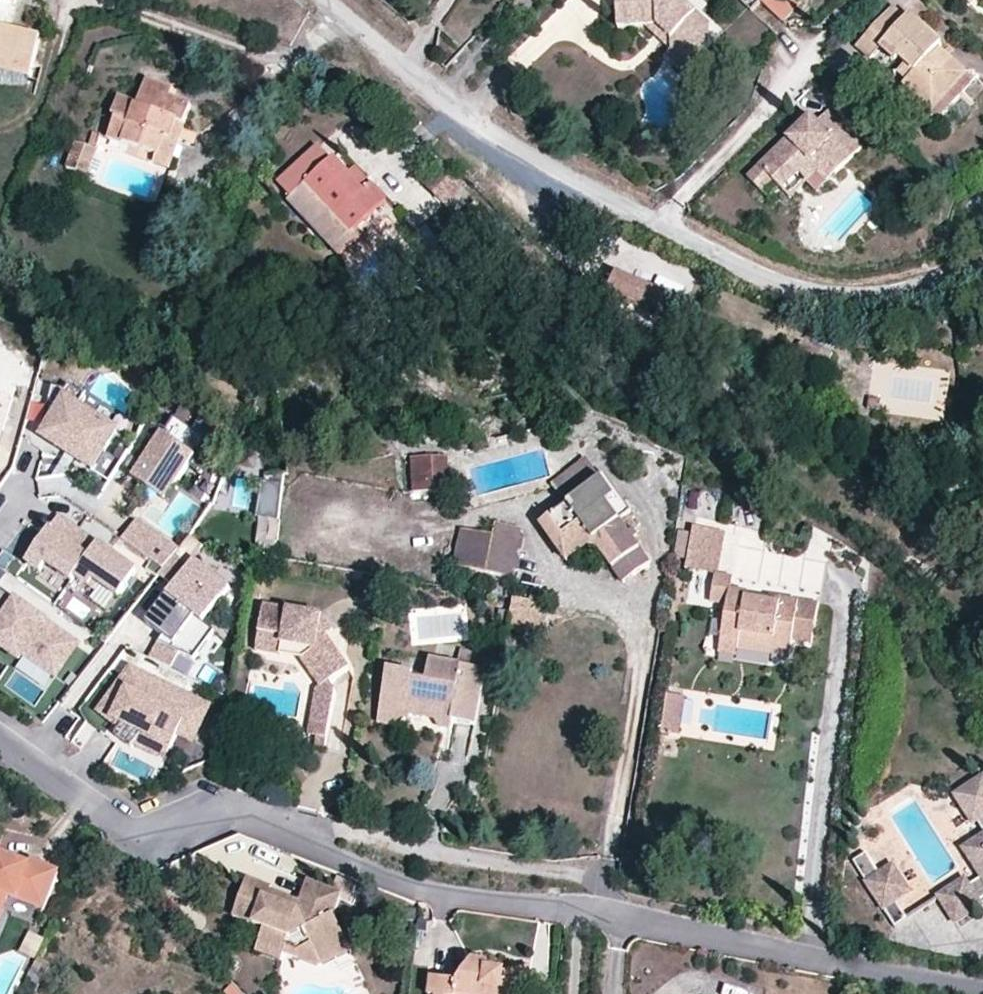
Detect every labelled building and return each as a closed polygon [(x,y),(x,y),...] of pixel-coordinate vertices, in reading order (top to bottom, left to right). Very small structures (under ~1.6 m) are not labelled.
[(40,39),(4,30),(9,5),(14,6),(15,0),(0,0),(0,69),(29,77),(40,39)] [(672,50),(691,69),(712,47),(711,29),(680,0),(657,0),(616,0),(618,30),(646,28),(672,50)] [(799,0),(760,0),(759,1),(782,22),(800,1),(799,0)] [(892,7),(869,32),(883,45),(913,73),(901,85),(909,93),(932,90),(943,102),(966,77),(937,49),(942,43),(912,14),(906,20),(892,7)] [(868,60),(883,45),(869,32),(855,46),(868,60)] [(684,77),(691,69),(672,50),(664,59),(684,77)] [(169,171),(190,108),(169,100),(160,97),(164,89),(146,83),(136,106),(118,100),(110,118),(115,119),(108,142),(156,159),(154,166),(169,171)] [(172,93),(164,89),(160,97),(169,100),(172,93)] [(931,114),(943,102),(932,90),(909,93),(931,114)] [(866,147),(829,113),(818,124),(812,118),(750,179),(764,194),(775,184),(783,192),(818,156),(838,174),(866,147)] [(66,170),(88,176),(96,149),(74,143),(66,170)] [(332,162),(318,149),(278,185),(291,200),(288,203),(339,259),(360,240),(355,235),(388,203),(372,187),(365,194),(349,175),(335,159),(332,162)] [(829,182),(838,174),(818,156),(783,192),(792,201),(820,175),(829,182)] [(356,169),(349,175),(365,194),(372,187),(356,169)] [(546,266),(538,275),(547,284),(555,275),(546,266)] [(662,312),(670,293),(619,272),(611,291),(662,312)] [(870,377),(869,397),(883,398),(884,378),(870,377)] [(119,433),(81,409),(88,399),(71,388),(67,393),(54,390),(42,432),(58,442),(55,446),(94,471),(119,433)] [(207,442),(219,426),(187,403),(175,419),(207,442)] [(166,502),(207,442),(175,419),(133,479),(166,502)] [(58,442),(42,432),(40,437),(55,446),(58,442)] [(410,493),(448,494),(446,459),(409,461),(410,493)] [(614,501),(599,481),(537,527),(558,555),(594,529),(629,577),(648,563),(629,538),(617,521),(605,507),(614,501)] [(280,489),(261,488),(260,519),(279,520),(280,489)] [(618,498),(614,501),(605,507),(617,521),(629,512),(618,498)] [(136,572),(56,517),(25,562),(40,573),(46,565),(68,580),(72,575),(88,586),(94,577),(120,595),(136,572)] [(123,541),(162,569),(175,551),(136,523),(123,541)] [(462,531),(453,567),(510,579),(512,571),(516,572),(522,538),(518,537),(520,532),(493,525),(490,538),(462,531)] [(677,528),(674,567),(720,571),(723,533),(677,528)] [(620,584),(629,577),(594,529),(558,555),(565,564),(591,546),(620,584)] [(257,538),(255,553),(276,557),(278,542),(257,538)] [(183,635),(169,656),(172,658),(182,643),(198,654),(212,633),(203,621),(225,589),(195,569),(190,576),(174,565),(169,573),(190,586),(166,623),(183,635)] [(708,605),(724,607),(727,592),(729,578),(712,575),(708,605)] [(136,609),(151,619),(169,592),(155,582),(136,609)] [(0,592),(0,643),(19,656),(23,649),(57,672),(77,643),(0,592)] [(789,643),(796,603),(768,598),(767,603),(744,600),(745,594),(727,592),(724,607),(719,643),(771,653),(772,646),(788,649),(789,643)] [(510,600),(511,633),(540,632),(539,599),(510,600)] [(816,606),(796,603),(789,643),(811,646),(816,606)] [(320,618),(262,608),(257,635),(281,640),(280,645),(290,647),(301,662),(316,684),(319,688),(327,682),(347,669),(324,637),(318,628),(320,618)] [(330,633),(320,618),(318,628),(324,637),(330,633)] [(280,645),(281,640),(257,635),(254,653),(301,662),(290,647),(280,645)] [(770,658),(771,653),(719,643),(717,654),(733,658),(735,653),(770,658)] [(787,655),(788,649),(772,646),(771,653),(787,655)] [(484,673),(487,659),(460,654),(457,668),(484,673)] [(218,705),(128,656),(97,712),(141,736),(137,745),(161,758),(169,752),(177,736),(196,746),(218,705)] [(475,726),(484,673),(457,668),(428,663),(425,678),(424,684),(411,681),(412,676),(386,672),(380,714),(392,717),(406,707),(453,715),(451,722),(475,726)] [(425,678),(412,676),(411,681),(424,684),(425,678)] [(323,748),(333,691),(327,682),(319,688),(316,684),(306,736),(315,738),(313,746),(323,748)] [(672,735),(679,697),(664,695),(657,733),(672,735)] [(450,733),(451,722),(453,715),(406,707),(392,717),(380,714),(378,725),(396,729),(406,721),(434,725),(442,731),(450,733)] [(455,724),(448,764),(469,768),(476,727),(455,724)] [(958,797),(978,828),(982,825),(982,781),(958,797)] [(962,850),(982,884),(982,837),(962,850)] [(863,879),(877,871),(866,854),(852,862),(863,879)] [(28,862),(25,866),(0,856),(0,906),(4,896),(40,910),(55,873),(28,862)] [(867,881),(885,911),(916,893),(898,863),(867,881)] [(971,877),(941,896),(960,928),(982,914),(982,896),(971,877)] [(265,902),(268,894),(270,890),(245,881),(231,917),(262,929),(257,945),(282,955),(296,960),(313,949),(315,955),(345,941),(334,917),(341,896),(307,884),(298,905),(295,913),(265,902)] [(298,905),(268,894),(265,902),(295,913),(298,905)] [(350,951),(345,941),(315,955),(313,949),(296,960),(320,968),(350,951)] [(280,961),(282,955),(257,945),(254,952),(280,961)] [(522,987),(505,984),(506,972),(488,969),(488,963),(470,961),(456,982),(430,977),(427,993),(520,993),(521,987),(522,987)] [(530,967),(506,972),(505,984),(522,987),(526,987),(530,967)]
